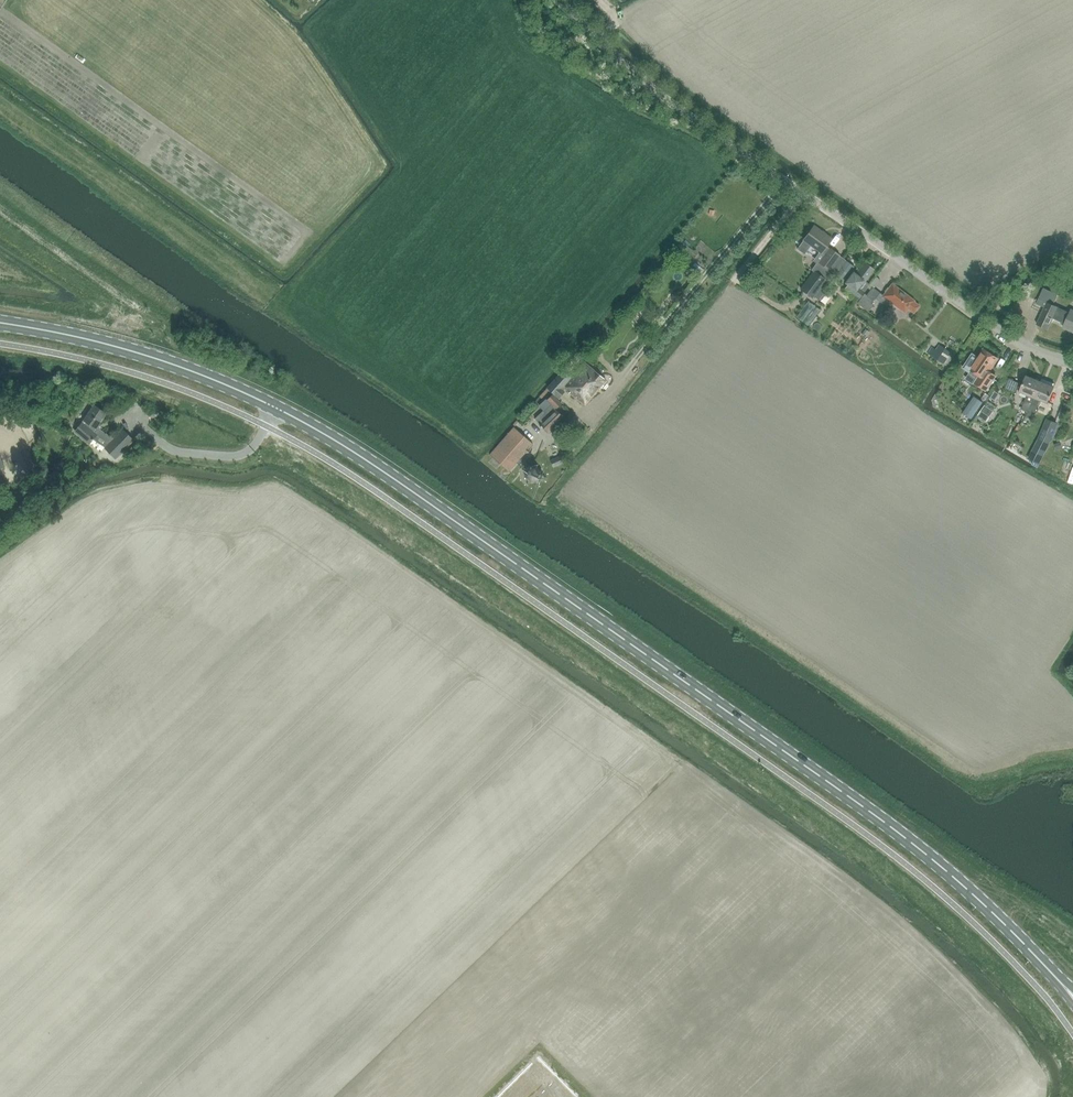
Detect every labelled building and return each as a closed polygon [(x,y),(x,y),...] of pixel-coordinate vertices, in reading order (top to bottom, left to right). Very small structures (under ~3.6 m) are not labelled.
[(803,241),(797,250),(804,255),(810,247),(825,258),(821,263),(833,271),(842,258),(839,256),(840,255),(830,247),(828,249),(826,248),(833,238),(814,225),(803,240),(803,241)] [(687,255),(677,246),(673,251),(683,260),(687,255)] [(844,261),(833,275),(842,282),(853,267),(844,261)] [(851,272),(843,283),(847,285),(845,288),(859,298),(867,287),(863,284),(874,269),(865,262),(855,274),(851,272)] [(814,273),(802,290),(813,298),(826,280),(815,272),(814,273)] [(905,313),(908,309),(914,313),(920,305),(914,301),(915,300),(892,283),(883,295),(873,288),(880,280),(876,277),(867,287),(870,290),(866,295),(864,294),(857,303),(868,311),(873,304),(871,303),(875,298),(888,308),(892,302),(905,313)] [(1054,305),(1059,295),(1043,287),(1036,303),(1045,307),(1037,324),(1047,329),(1053,318),(1065,324),(1063,327),(1072,332),(1072,310),(1070,314),(1054,305)] [(818,301),(826,291),(823,288),(815,298),(818,301)] [(936,350),(932,347),(927,354),(943,364),(951,352),(939,345),(936,350)] [(971,354),(962,368),(968,372),(969,370),(979,377),(974,385),(985,393),(996,377),(989,373),(998,359),(984,349),(977,358),(971,354)] [(569,393),(584,406),(605,380),(584,362),(570,378),(565,374),(555,385),(559,394),(564,388),(562,387),(564,386),(570,391),(569,393)] [(1028,376),(1021,391),(1028,393),(1021,408),(1028,411),(1034,397),(1041,381),(1028,376)] [(1005,387),(1011,390),(1014,381),(1009,378),(1005,387)] [(1028,411),(1026,415),(1032,418),(1040,399),(1048,402),(1054,387),(1053,387),(1055,383),(1048,381),(1047,384),(1041,381),(1034,397),(1028,411)] [(547,387),(539,396),(541,399),(550,390),(547,387)] [(999,394),(994,390),(990,397),(995,400),(999,394)] [(985,392),(981,398),(985,401),(989,395),(985,392)] [(556,408),(561,403),(552,394),(547,399),(556,408)] [(974,396),(963,412),(972,418),(983,402),(974,396)] [(94,440),(106,448),(116,459),(135,440),(124,429),(116,438),(99,426),(107,413),(94,405),(77,432),(92,442),(94,440)] [(547,433),(563,418),(551,405),(544,412),(543,411),(535,420),(547,433)] [(993,411),(984,406),(978,415),(986,421),(993,411)] [(1037,439),(1029,459),(1039,463),(1048,444),(1049,444),(1058,423),(1045,418),(1037,439)] [(508,471),(532,445),(514,428),(506,437),(490,455),(508,471)] [(553,467),(563,463),(561,457),(551,461),(553,467)] [(538,482),(542,477),(541,469),(536,466),(529,466),(525,471),(526,478),(531,482),(538,482)] [(19,502),(23,507),(32,501),(28,495),(19,502)]
